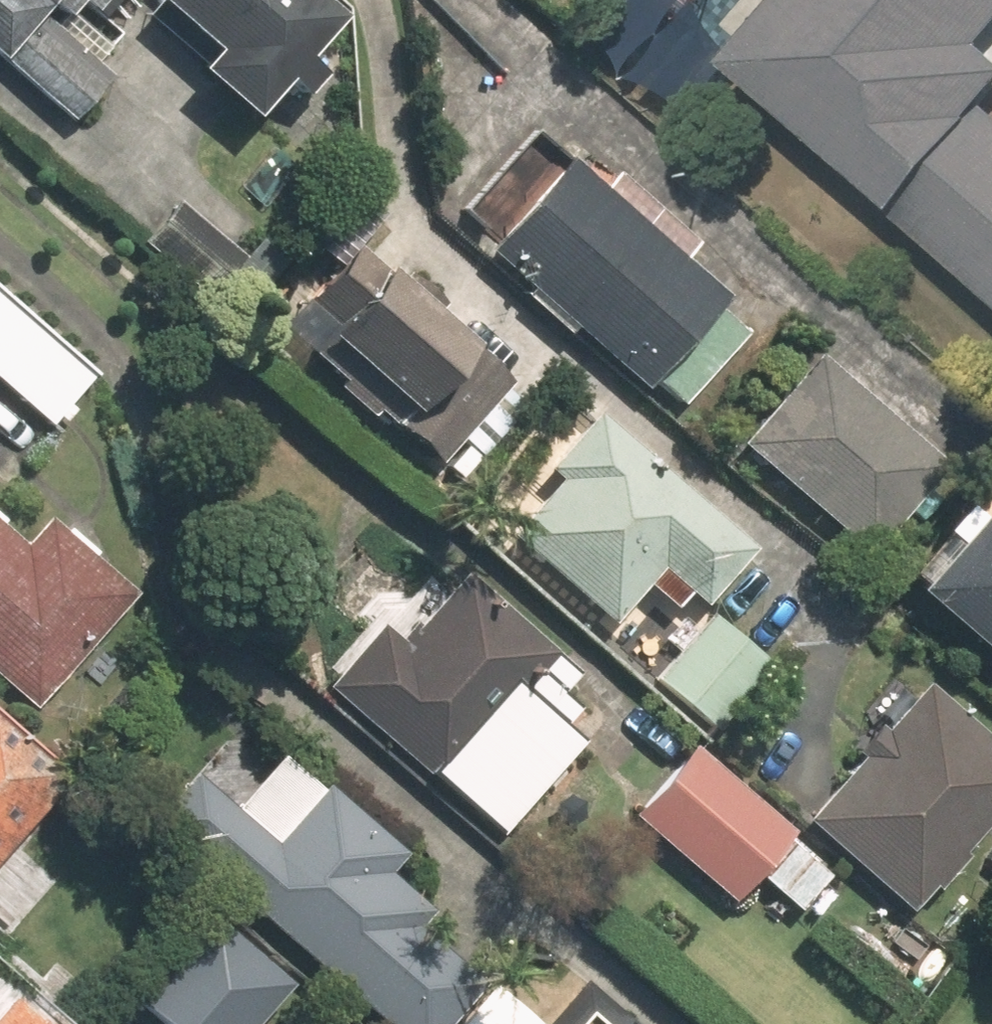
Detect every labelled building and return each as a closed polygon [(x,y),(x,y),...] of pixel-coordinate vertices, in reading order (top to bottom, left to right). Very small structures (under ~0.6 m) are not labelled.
[(70,124),(110,76),(100,68),(123,40),(98,19),(114,0),(0,0),(0,66),(70,124)] [(316,0),(145,0),(143,1),(204,52),(187,73),(248,124),(279,88),(295,101),(319,72),(300,57),(335,15),(316,0)] [(991,284),(991,0),(787,0),(737,57),(906,202),(902,207),(991,284)] [(485,251),(645,393),(654,383),(681,406),(747,332),(560,166),(485,251)] [(191,177),(159,221),(228,272),(260,227),(191,177)] [(348,246),(277,327),(437,469),(509,388),(348,246)] [(48,428),(91,379),(0,300),(0,386),(48,428)] [(812,357),(740,444),(872,555),(944,468),(812,357)] [(554,478),(505,534),(609,626),(642,588),(669,612),(684,594),(703,610),(753,552),(588,408),(539,465),(554,478)] [(898,575),(991,660),(991,481),(987,477),(898,575)] [(30,711),(135,593),(48,517),(23,545),(0,525),(0,685),(30,711)] [(374,630),(321,693),(495,840),(579,741),(563,728),(577,710),(553,689),(572,667),(459,572),(395,648),(374,630)] [(768,667),(710,615),(652,678),(709,731),(768,667)] [(924,683),(802,825),(907,916),(991,819),(991,742),(924,683)] [(0,724),(0,860),(67,782),(0,724)] [(148,821),(382,1023),(448,1023),(482,984),(414,925),(426,911),(387,878),(402,861),(281,756),(269,770),(232,738),(148,821)] [(830,880),(686,747),(626,811),(730,907),(758,877),(798,914),(830,880)] [(267,973),(206,920),(115,1023),(222,1023),(267,973)] [(585,986),(551,1023),(629,1023),(585,986)] [(490,987),(458,1023),(532,1023),(490,987)] [(0,1002),(0,1023),(27,1023),(0,1002)]
